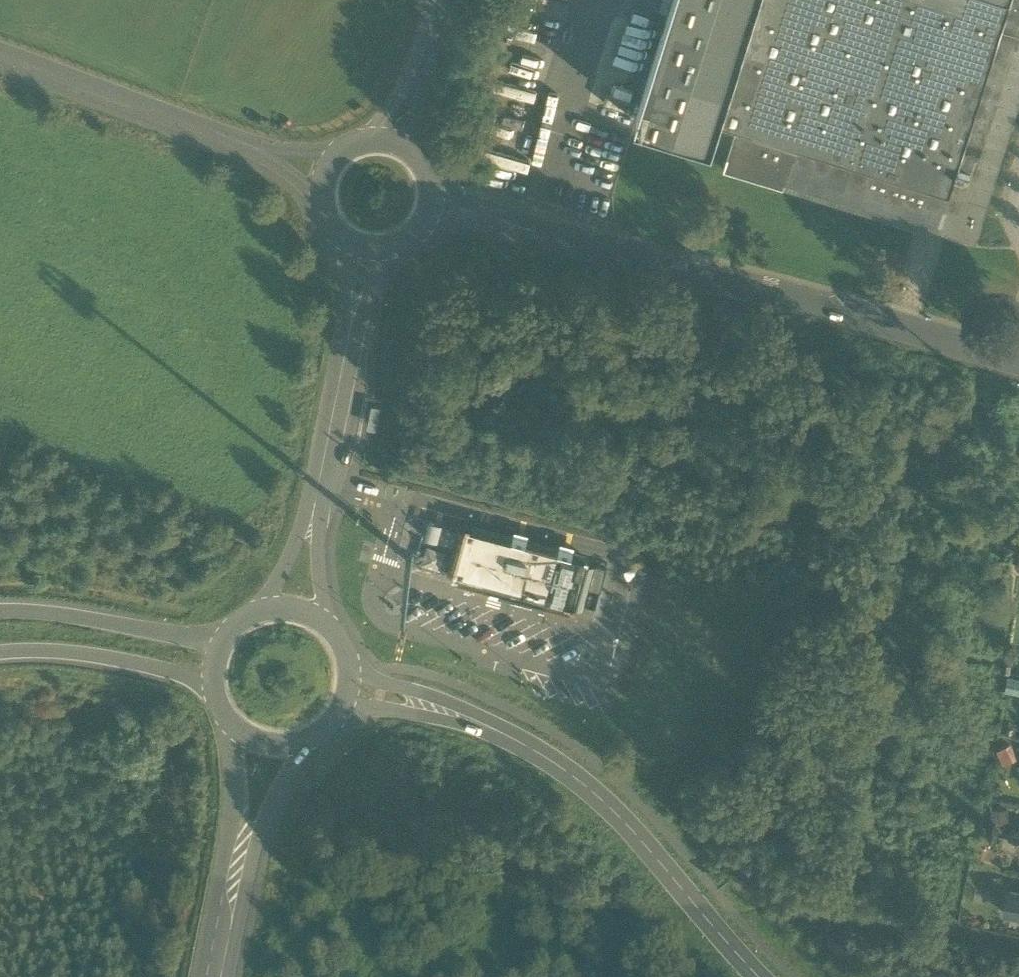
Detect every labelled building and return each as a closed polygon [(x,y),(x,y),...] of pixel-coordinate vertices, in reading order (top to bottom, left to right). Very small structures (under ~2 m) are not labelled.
[(718,120),(756,0),(674,0),(637,115),(711,139),(718,120)] [(737,126),(795,145),(783,182),(785,182),(918,225),(920,216),(948,225),(945,233),(975,243),(1018,106),(1018,0),(756,0),(718,120),(737,126)] [(783,188),(785,182),(783,182),(795,145),(737,126),(723,169),(783,188)] [(920,216),(918,225),(945,233),(948,225),(920,216)] [(473,520),(471,526),(512,538),(513,534),(527,538),(526,542),(558,551),(559,547),(573,550),(572,555),(585,558),(587,552),(574,548),(574,546),(561,542),(560,544),(528,535),(529,533),(515,529),(514,532),(473,520)] [(471,526),(467,525),(466,530),(453,573),(452,577),(457,578),(571,610),(575,611),(576,607),(588,563),(589,559),(585,558),(572,555),(573,550),(559,547),(558,551),(526,542),(527,538),(513,534),(512,538),(471,526)] [(447,571),(453,573),(466,530),(459,528),(447,571)] [(594,565),(588,563),(576,607),(582,609),(594,565)] [(600,591),(607,568),(596,565),(589,588),(600,591)] [(571,610),(457,578),(455,584),(569,616),(571,610)] [(1018,691),(1018,678),(1010,678),(1010,691),(1018,691)] [(1009,889),(1005,912),(1018,914),(1018,891),(1009,889)]
